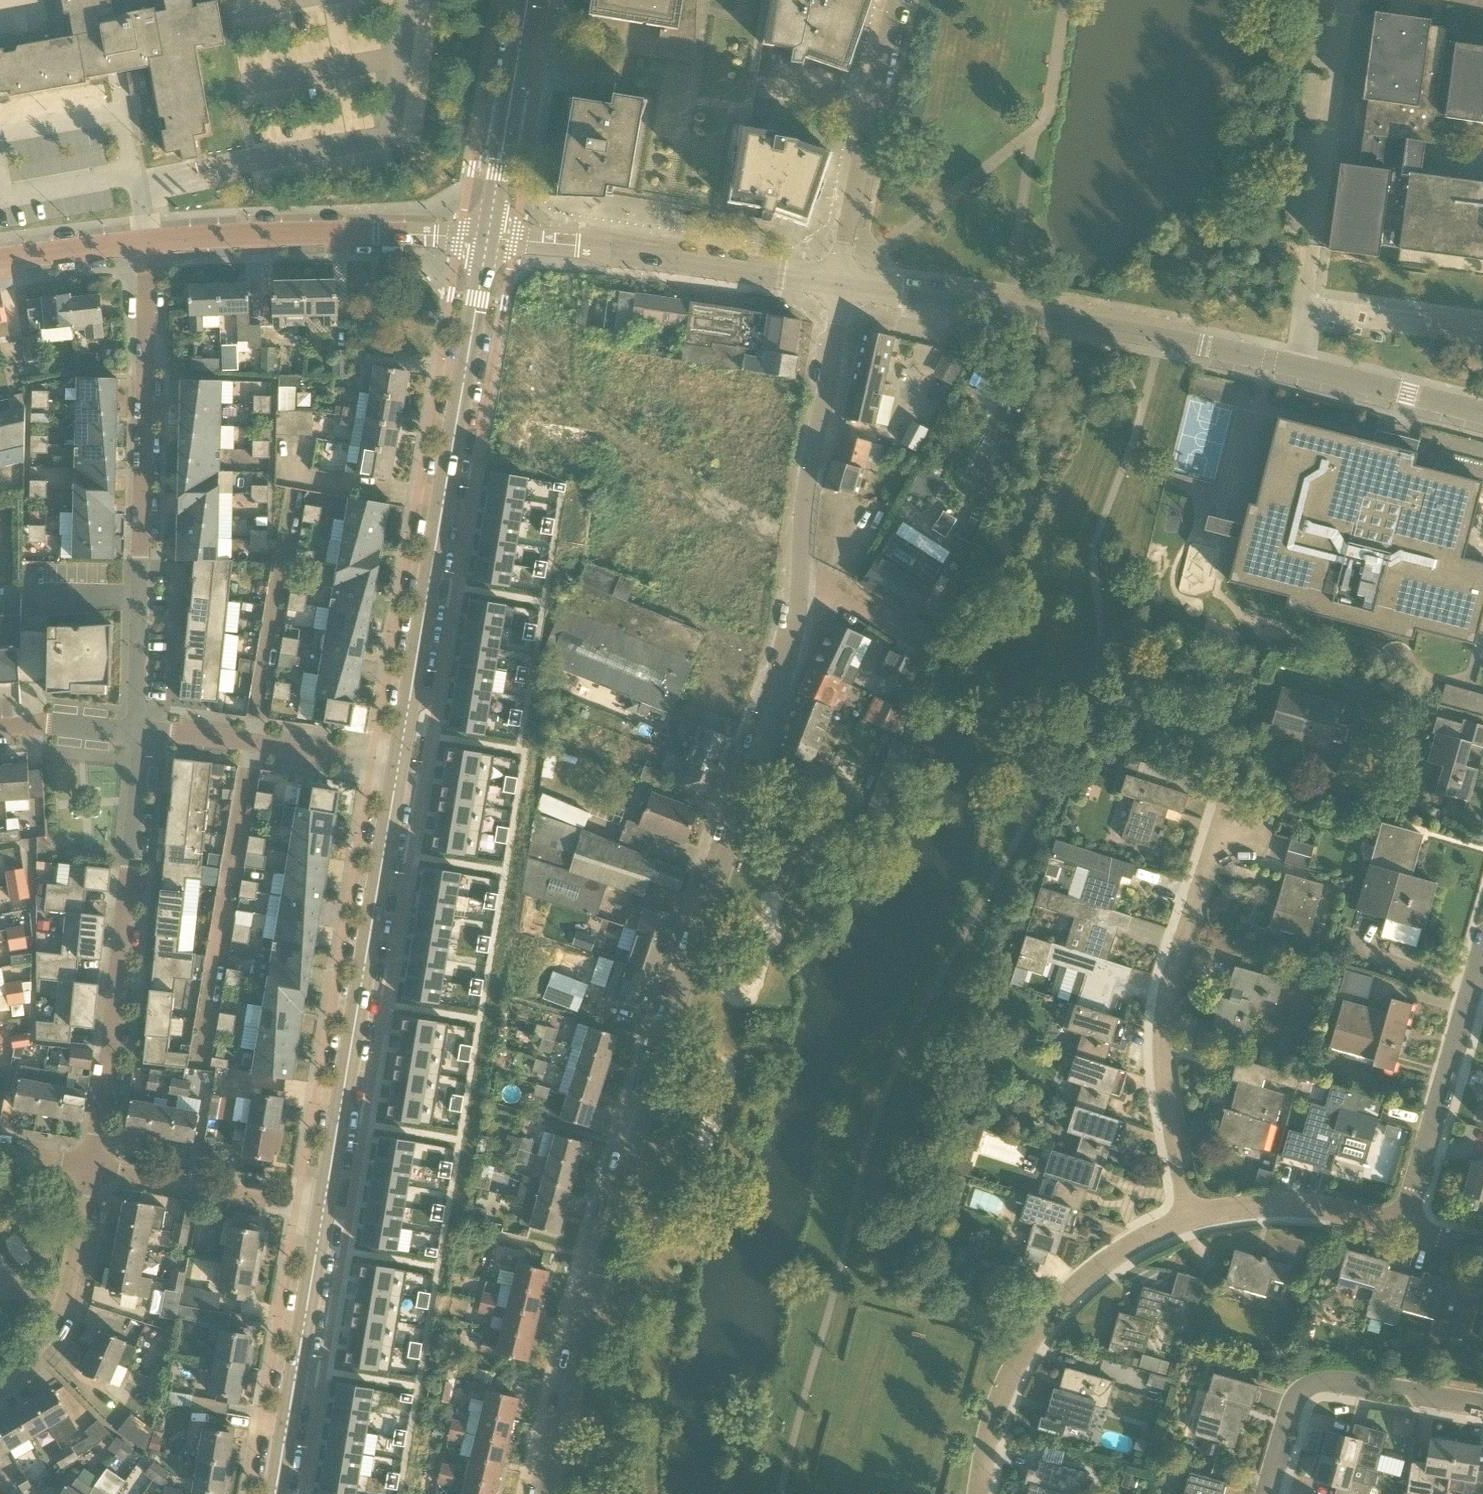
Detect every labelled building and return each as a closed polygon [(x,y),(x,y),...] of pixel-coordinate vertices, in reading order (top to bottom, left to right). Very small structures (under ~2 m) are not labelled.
[(160,117),(166,119),(168,130),(163,131),(166,150),(167,154),(181,151),(183,161),(199,158),(195,136),(207,134),(206,125),(210,124),(197,47),(205,45),(205,48),(226,45),(218,1),(198,5),(198,8),(195,8),(193,0),(155,0),(156,8),(114,15),(111,0),(63,0),(65,15),(70,14),(74,36),(0,50),(0,84),(2,93),(11,92),(12,96),(87,83),(86,78),(151,67),(160,117)] [(614,94),(599,92),(597,103),(590,101),(573,99),(573,102),(574,102),(574,101),(577,101),(576,111),(572,111),(571,111),(571,115),(559,185),(568,187),(568,193),(569,193),(601,195),(602,194),(602,193),(599,192),(608,194),(684,206),(763,219),(770,220),(771,220),(773,214),(801,224),(807,226),(816,200),(810,198),(817,177),(824,179),(825,176),(831,157),(833,153),(826,151),(797,140),(778,137),(778,132),(749,127),(763,45),(762,45),(770,0),(592,0),(589,15),(635,23),(623,96),(615,95),(614,94)] [(763,45),(793,50),(791,63),(803,66),(806,58),(848,73),(854,56),(848,54),(851,44),(857,46),(863,30),(856,28),(864,5),(871,8),(873,0),(770,0),(762,45),(763,45)] [(1431,21),(1374,13),(1363,100),(1368,101),(1359,167),(1340,164),(1329,248),(1328,250),(1378,257),(1380,246),(1399,249),(1482,260),(1482,183),(1427,176),(1432,144),(1435,117),(1482,123),(1482,47),(1445,42),(1447,30),(1430,27),(1431,21)] [(286,315),(307,314),(306,282),(276,283),(276,296),(274,296),(274,315),(275,315),(275,326),(286,326),(286,315)] [(306,282),(307,314),(326,314),(326,325),(337,325),(336,314),(337,314),(337,294),(335,294),(335,288),(334,288),(334,282),(306,282)] [(250,326),(249,283),(218,284),(219,315),(220,315),(238,314),(239,352),(250,351),(250,349),(262,348),(261,325),(250,326)] [(204,331),(203,327),(220,327),(220,315),(219,315),(218,284),(189,285),(190,316),(191,316),(192,332),(204,331)] [(796,376),(804,315),(621,289),(615,329),(630,331),(632,319),(689,326),(685,361),(796,376)] [(1,292),(0,292),(0,338),(10,336),(1,292)] [(70,298),(70,295),(43,298),(44,299),(28,301),(30,317),(31,330),(42,329),(72,326),(73,326),(70,298)] [(73,326),(72,326),(73,330),(86,328),(88,339),(103,338),(102,322),(103,322),(100,295),(70,298),(73,326)] [(874,425),(894,337),(863,330),(843,418),(874,425)] [(23,337),(25,360),(40,358),(37,336),(23,337)] [(262,373),(275,373),(276,348),(262,347),(262,373)] [(334,376),(347,375),(347,350),(334,350),(334,376)] [(372,394),(403,399),(408,372),(393,370),(395,358),(366,353),(364,365),(376,367),(372,394)] [(963,364),(945,354),(938,365),(957,376),(963,364)] [(207,359),(194,358),(192,358),(191,371),(219,371),(220,359),(215,359),(215,355),(207,355),(207,359)] [(1008,410),(1020,388),(986,371),(975,393),(1008,410)] [(279,386),(302,387),(303,376),(280,375),(279,386)] [(78,400),(117,401),(118,379),(78,378),(78,400)] [(182,402),(221,403),(222,381),(182,380),(182,402)] [(312,391),(298,390),(298,404),(312,404),(312,391)] [(49,400),(50,391),(33,391),(33,400),(49,400)] [(399,426),(403,399),(372,394),(367,420),(399,426)] [(271,405),(271,397),(255,396),(254,405),(271,405)] [(12,410),(9,399),(0,401),(0,412),(12,410)] [(49,409),(49,400),(33,400),(32,408),(49,409)] [(117,424),(117,401),(78,400),(77,423),(117,424)] [(221,426),(221,403),(182,402),(181,425),(221,426)] [(271,414),(271,405),(254,405),(254,413),(271,414)] [(24,462),(25,462),(26,406),(12,410),(0,412),(0,467),(24,462)] [(337,406),(335,414),(342,416),(344,407),(337,406)] [(342,417),(355,419),(357,409),(344,406),(344,407),(342,416),(342,417)] [(289,435),(290,411),(277,410),(276,435),(289,435)] [(301,436),(302,411),(290,411),(289,435),(301,436)] [(302,411),(301,436),(313,436),(314,411),(302,411)] [(354,428),(355,419),(342,417),(341,425),(354,428)] [(1373,442),(1278,417),(1261,486),(1256,505),(1249,503),(1243,524),(1243,525),(1240,538),(1240,539),(1239,539),(1229,582),(1288,597),(1286,604),(1285,607),(1413,640),(1415,631),(1416,629),(1475,645),(1479,629),(1482,613),(1482,563),(1464,558),(1463,558),(1482,482),(1414,465),(1417,453),(1416,453),(1373,442)] [(914,419),(902,441),(918,450),(930,427),(914,419)] [(394,452),(399,426),(367,420),(363,447),(394,452)] [(116,446),(117,424),(77,423),(77,445),(116,446)] [(181,425),(181,448),(220,449),(221,426),(181,425)] [(823,487),(854,496),(856,495),(872,442),(843,434),(836,462),(830,460),(823,487)] [(48,445),(49,436),(32,436),(32,445),(48,445)] [(270,450),(270,441),(253,441),(253,449),(270,450)] [(1002,441),(1001,441),(996,452),(1008,459),(1014,447),(1002,441)] [(48,453),(48,445),(32,445),(31,453),(48,453)] [(116,469),(116,446),(77,445),(76,468),(116,469)] [(390,479),(394,452),(363,447),(360,464),(347,462),(346,472),(358,474),(390,479)] [(220,471),(220,449),(181,448),(180,470),(220,471)] [(270,459),(270,450),(253,449),(253,458),(270,459)] [(935,496),(944,480),(918,466),(909,483),(931,494),(935,496)] [(115,491),(116,469),(76,468),(76,491),(115,491)] [(219,494),(220,471),(180,470),(180,493),(219,494)] [(493,470),(489,493),(525,499),(529,477),(493,470)] [(47,490),(48,481),(31,481),(31,489),(47,490)] [(555,483),(554,490),(565,492),(567,485),(555,483)] [(269,495),(269,486),(252,486),(252,494),(269,495)] [(47,498),(47,490),(31,489),(30,498),(47,498)] [(115,514),(115,491),(76,491),(75,513),(115,514)] [(219,516),(219,494),(180,493),(179,515),(219,516)] [(489,493),(485,515),(521,522),(525,499),(489,493)] [(269,503),(269,495),(252,494),(252,503),(269,503)] [(346,520),(385,527),(389,504),(350,498),(346,520)] [(305,514),(321,516),(322,508),(306,505),(305,514)] [(946,536),(958,517),(944,509),(933,527),(946,536)] [(114,537),(115,514),(75,513),(75,536),(114,537)] [(320,525),(321,516),(305,514),(303,522),(320,525)] [(218,539),(219,516),(179,515),(178,538),(218,539)] [(485,515),(481,538),(517,544),(521,522),(485,515)] [(544,517),(542,525),(554,527),(555,519),(544,517)] [(970,517),(964,529),(976,534),(982,522),(970,517)] [(381,549),(385,527),(346,520),(342,543),(381,549)] [(46,534),(47,526),(30,525),(30,534),(46,534)] [(542,525),(541,533),(553,535),(554,527),(542,525)] [(268,539),(268,531),(251,530),(251,539),(268,539)] [(894,533),(879,557),(878,556),(862,582),(916,616),(933,591),(932,590),(947,567),(894,533)] [(46,543),(46,534),(30,534),(29,543),(46,543)] [(114,559),(114,537),(75,536),(74,558),(114,559)] [(218,560),(218,539),(178,538),(178,561),(195,561),(218,560)] [(481,538),(477,561),(513,567),(517,544),(481,538)] [(268,548),(268,539),(251,539),(251,548),(268,548)] [(378,571),(381,549),(342,543),(339,565),(378,571)] [(297,558),(314,560),(315,552),(299,549),(297,558)] [(312,569),(314,560),(297,558),(296,566),(312,569)] [(192,595),(229,599),(233,560),(218,560),(195,561),(193,578),(194,578),(192,595)] [(536,560),(535,568),(547,570),(548,562),(536,560)] [(477,561),(474,583),(510,589),(513,567),(477,561)] [(704,633),(668,619),(628,602),(636,583),(587,563),(579,584),(573,599),(560,594),(555,610),(561,612),(542,661),(671,714),(704,633)] [(374,593),(378,571),(339,565),(335,587),(374,593)] [(535,568),(534,576),(545,578),(547,570),(535,568)] [(370,615),(374,593),(335,587),(331,609),(370,615)] [(290,602),(306,605),(308,596),(291,593),(290,602)] [(226,633),(229,599),(192,595),(191,612),(189,612),(188,629),(226,633)] [(468,616),(467,620),(503,625),(507,604),(471,597),(468,616)] [(305,613),(306,605),(290,602),(288,610),(305,613)] [(367,637),(370,615),(331,609),(327,631),(367,637)] [(20,683),(18,649),(21,649),(22,626),(22,616),(0,615),(0,684),(20,683)] [(467,620),(464,641),(500,647),(503,625),(467,620)] [(861,664),(851,659),(862,635),(833,621),(812,667),(851,685),(861,664)] [(526,623),(524,631),(536,633),(538,625),(526,623)] [(18,649),(20,683),(48,684),(47,693),(72,691),(73,691),(73,684),(107,685),(111,685),(112,624),(74,627),(49,626),(49,631),(23,630),(23,626),(22,626),(21,649),(18,649)] [(222,668),(226,633),(188,629),(186,647),(187,647),(185,664),(222,668)] [(363,660),(367,637),(327,631),(324,653),(363,660)] [(524,631),(523,639),(535,641),(536,633),(524,631)] [(282,646),(299,649),(300,640),(284,637),(282,646)] [(464,641),(460,663),(496,669),(500,647),(464,641)] [(281,654),(297,657),(299,649),(282,646),(281,654)] [(890,649),(878,672),(908,688),(920,665),(890,649)] [(359,682),(363,660),(324,653),(320,675),(359,682)] [(255,673),(256,662),(239,659),(238,671),(255,673)] [(460,663),(456,685),(492,691),(496,669),(460,663)] [(219,703),(222,668),(185,664),(183,681),(182,681),(180,699),(219,703)] [(518,666),(517,674),(529,676),(530,668),(518,666)] [(851,685),(812,667),(799,694),(833,709),(838,712),(851,685)] [(517,674),(516,682),(528,684),(529,676),(517,674)] [(355,704),(359,682),(320,675),(316,697),(355,704)] [(276,682),(275,690),(291,693),(293,684),(276,682)] [(1445,684),(1440,703),(1482,715),(1482,695),(1445,684)] [(456,685),(453,707),(489,713),(492,691),(456,685)] [(1289,728),(1303,732),(1332,740),(1341,706),(1283,689),(1271,732),(1287,737),(1289,728)] [(290,701),(291,693),(275,690),(273,699),(290,701)] [(812,762),(833,709),(799,694),(778,747),(779,747),(773,762),(773,764),(803,777),(810,761),(812,762)] [(901,708),(885,700),(876,696),(865,719),(900,734),(910,712),(902,708),(901,708)] [(355,704),(316,697),(312,720),(352,726),(355,704)] [(453,707),(449,729),(485,735),(489,713),(453,707)] [(511,709),(510,717),(522,718),(523,711),(511,709)] [(668,733),(675,735),(725,755),(731,738),(698,725),(676,716),(677,716),(675,715),(668,733)] [(510,717),(509,724),(520,726),(522,718),(510,717)] [(1464,720),(1462,724),(1437,717),(1433,733),(1436,734),(1428,762),(1443,766),(1436,792),(1467,801),(1476,769),(1465,766),(1471,744),(1482,747),(1482,746),(1482,725),(1464,720)] [(719,771),(725,755),(675,735),(669,752),(686,759),(719,771)] [(894,737),(877,786),(905,796),(923,747),(894,737)] [(552,777),(558,743),(548,742),(543,776),(552,777)] [(450,747),(446,772),(491,780),(495,754),(450,747)] [(209,798),(213,763),(175,759),(173,777),(174,777),(172,794),(209,798)] [(710,794),(719,771),(686,759),(678,782),(710,794)] [(29,810),(29,799),(31,799),(28,764),(4,766),(6,800),(7,811),(29,810)] [(668,773),(646,766),(642,778),(664,785),(668,773)] [(446,772),(441,798),(487,806),(491,780),(446,772)] [(1136,799),(1123,839),(1155,849),(1160,835),(1162,836),(1164,831),(1161,830),(1168,809),(1183,814),(1189,795),(1127,775),(1121,794),(1136,799)] [(506,776),(505,784),(517,786),(518,778),(506,776)] [(298,807),(337,813),(341,791),(302,784),(298,807)] [(505,784),(504,792),(516,794),(517,786),(505,784)] [(274,795),(258,792),(256,800),(273,803),(274,795)] [(685,842),(697,810),(653,793),(641,824),(628,819),(618,844),(648,856),(657,832),(685,842)] [(206,832),(209,798),(172,794),(171,811),(169,811),(167,828),(206,832)] [(590,813),(544,794),(537,810),(583,829),(590,813)] [(441,798),(437,824),(482,831),(487,806),(441,798)] [(271,812),(273,803),(256,800),(255,809),(271,812)] [(333,835),(337,813),(298,807),(294,829),(333,835)] [(583,829),(536,814),(528,859),(518,892),(589,915),(588,915),(598,919),(599,917),(597,916),(607,884),(644,895),(649,880),(680,890),(686,872),(648,856),(618,844),(583,829)] [(8,819),(6,819),(7,831),(9,831),(20,829),(19,818),(8,819)] [(1436,883),(1406,874),(1418,834),(1383,823),(1372,864),(1371,864),(1357,910),(1360,910),(1360,909),(1421,928),(1426,911),(1428,912),(1436,883)] [(437,824),(433,849),(478,857),(482,831),(437,824)] [(498,826),(497,834),(508,836),(510,828),(498,826)] [(202,866),(206,832),(167,828),(166,845),(167,845),(165,863),(202,866)] [(7,831),(9,842),(21,840),(20,829),(7,831)] [(329,858),(333,835),(294,829),(290,851),(329,858)] [(9,842),(7,831),(0,832),(0,844),(9,842)] [(497,834),(495,842),(507,844),(508,836),(497,834)] [(267,839),(250,836),(249,844),(265,847),(267,839)] [(1288,851),(1311,857),(1314,846),(1291,839),(1288,851)] [(1132,880),(1136,866),(1056,840),(1050,858),(1090,871),(1080,900),(1112,910),(1122,877),(1132,880)] [(249,844),(247,853),(264,856),(265,847),(249,844)] [(326,880),(329,858),(290,851),(287,873),(326,880)] [(1308,869),(1311,857),(1288,851),(1285,862),(1308,869)] [(209,853),(207,866),(220,868),(222,855),(209,853)] [(201,880),(204,880),(205,867),(205,866),(202,866),(165,863),(162,889),(161,889),(159,912),(183,915),(187,879),(201,880)] [(112,869),(71,864),(69,886),(48,884),(46,897),(86,901),(87,890),(109,892),(112,869)] [(426,866),(422,888),(458,894),(462,872),(426,866)] [(201,880),(200,883),(218,885),(219,879),(221,868),(205,867),(204,880),(201,880)] [(7,886),(26,883),(24,869),(4,872),(7,886)] [(322,902),(326,880),(287,873),(283,895),(322,902)] [(1308,937),(1323,885),(1289,875),(1279,910),(1275,909),(1270,926),(1268,925),(1267,928),(1283,933),(1283,931),(1309,939),(1309,937),(1308,937)] [(259,883),(243,880),(241,889),(258,891),(259,883)] [(12,900),(28,898),(26,883),(7,886),(1,887),(4,902),(12,900)] [(422,888),(418,910),(454,916),(458,894),(422,888)] [(1112,910),(1080,900),(1051,891),(1051,892),(1040,888),(1035,906),(1084,921),(1075,950),(1075,951),(1107,962),(1107,961),(1118,927),(1127,930),(1132,917),(1112,910)] [(256,900),(258,891),(241,889),(240,897),(256,900)] [(487,892),(485,900),(497,902),(499,894),(487,892)] [(318,924),(322,902),(283,895),(279,918),(318,924)] [(64,934),(105,938),(107,916),(85,913),(86,901),(46,897),(45,911),(66,913),(64,934)] [(485,900),(484,908),(496,910),(497,902),(485,900)] [(646,907),(645,909),(631,904),(623,927),(669,942),(677,917),(646,907)] [(418,910),(415,932),(451,938),(454,916),(418,910)] [(195,967),(196,955),(196,953),(179,952),(183,915),(159,912),(156,935),(157,936),(154,963),(195,967)] [(314,946),(318,924),(279,918),(275,940),(314,946)] [(234,933),(250,936),(252,927),(235,924),(234,933)] [(24,926),(7,928),(9,940),(26,937),(33,936),(32,925),(24,926)] [(658,975),(669,942),(623,927),(622,931),(625,932),(624,936),(635,940),(627,965),(658,975)] [(415,932),(411,953),(447,960),(451,938),(415,932)] [(249,944),(250,936),(234,933),(232,941),(249,944)] [(102,960),(102,958),(105,938),(64,934),(62,954),(37,952),(37,965),(79,970),(80,958),(102,960)] [(479,935),(478,943),(490,945),(491,937),(479,935)] [(1075,950),(1051,942),(1026,935),(1015,971),(1016,972),(1012,983),(1023,986),(1026,975),(1028,970),(1043,974),(1047,962),(1078,971),(1067,1005),(1075,1007),(1076,1004),(1107,1014),(1118,980),(1127,983),(1132,969),(1107,961),(1107,962),(1075,951),(1075,950)] [(26,937),(9,940),(11,950),(28,947),(26,937)] [(311,969),(314,946),(275,940),(272,962),(311,969)] [(478,943),(477,951),(489,953),(490,945),(478,943)] [(13,964),(32,963),(32,953),(12,955),(13,964)] [(411,953),(407,975),(443,981),(447,960),(411,953)] [(195,967),(195,968),(205,969),(207,957),(196,955),(195,967)] [(259,959),(258,976),(269,976),(270,960),(259,959)] [(658,975),(627,965),(612,960),(601,994),(589,990),(582,1011),(599,1016),(606,996),(646,1009),(647,1008),(647,1009),(658,975)] [(307,991),(311,969),(272,962),(268,984),(307,991)] [(195,968),(195,967),(154,963),(152,990),(150,990),(148,1013),(172,1015),(176,979),(193,981),(195,968)] [(100,984),(90,983),(77,982),(79,970),(37,965),(37,979),(59,982),(57,1002),(97,1007),(100,984)] [(1212,1012),(1217,1013),(1212,1029),(1229,1033),(1230,1030),(1246,1034),(1251,1017),(1246,1016),(1254,989),(1263,992),(1262,996),(1276,1000),(1275,1002),(1277,1003),(1284,980),(1288,981),(1292,970),(1285,968),(1281,980),(1235,966),(1227,994),(1223,993),(1221,997),(1217,996),(1212,1012)] [(1369,975),(1346,968),(1342,981),(1365,988),(1369,975)] [(244,971),(228,969),(226,977),(243,980),(244,971)] [(553,970),(543,998),(578,1011),(588,984),(553,970)] [(407,975),(403,997),(439,1003),(443,981),(407,975)] [(241,988),(243,980),(226,977),(225,985),(241,988)] [(472,978),(471,986),(483,988),(484,980),(472,978)] [(8,995),(24,992),(23,982),(6,985),(8,995)] [(303,1013),(307,991),(268,984),(264,1007),(303,1013)] [(471,986),(470,994),(481,996),(483,988),(471,986)] [(10,1005),(25,1002),(24,992),(8,995),(10,1005)] [(1376,1054),(1373,1066),(1394,1072),(1413,1005),(1391,999),(1388,1012),(1358,1004),(1356,1013),(1341,1008),(1330,1045),(1352,1052),(1353,1047),(1376,1054)] [(95,1029),(97,1007),(57,1002),(55,1022),(37,1021),(37,1040),(71,1043),(73,1026),(95,1029)] [(1127,1021),(1107,1014),(1076,1004),(1075,1007),(1068,1030),(1083,1035),(1076,1056),(1104,1064),(1111,1042),(1120,1045),(1127,1021)] [(299,1035),(303,1013),(264,1007),(260,1029),(299,1035)] [(169,1052),(172,1015),(148,1013),(145,1036),(147,1036),(144,1064),(188,1068),(191,1054),(169,1052)] [(237,1015),(220,1013),(219,1021),(235,1024),(237,1015)] [(404,1015),(400,1041),(445,1049),(450,1023),(404,1015)] [(234,1032),(235,1024),(219,1021),(217,1030),(234,1032)] [(617,1035),(590,1027),(579,1023),(572,1047),(582,1050),(610,1059),(617,1035)] [(551,1041),(564,1047),(568,1034),(544,1027),(540,1038),(551,1041)] [(296,1057),(299,1035),(260,1029),(257,1051),(296,1057)] [(31,1045),(29,1035),(29,1034),(12,1037),(14,1047),(31,1045)] [(400,1041),(396,1067),(441,1074),(445,1049),(400,1041)] [(560,1059),(564,1047),(551,1041),(547,1055),(560,1059)] [(461,1044),(460,1052),(471,1054),(473,1046),(461,1044)] [(610,1059),(582,1050),(572,1047),(565,1069),(575,1072),(575,1073),(575,1072),(603,1081),(610,1059)] [(71,1060),(70,1066),(92,1069),(94,1051),(72,1048),(70,1060),(71,1060)] [(292,1080),(296,1057),(257,1051),(253,1073),(292,1080)] [(460,1052),(458,1060),(470,1062),(471,1054),(460,1052)] [(1127,1072),(1104,1064),(1076,1056),(1068,1081),(1082,1086),(1076,1107),(1104,1116),(1111,1093),(1120,1096),(1127,1072)] [(229,1060),(213,1057),(211,1066),(228,1069),(229,1060)] [(69,1072),(70,1066),(71,1060),(70,1060),(61,1058),(58,1070),(58,1072),(45,1070),(43,1084),(37,1112),(60,1117),(68,1074),(68,1072),(69,1072)] [(1276,1126),(1285,1095),(1261,1088),(1263,1078),(1296,1088),(1299,1075),(1238,1058),(1232,1079),(1239,1081),(1231,1110),(1224,1109),(1223,1111),(1226,1112),(1219,1138),(1264,1151),(1271,1125),(1276,1126)] [(396,1067),(392,1092),(437,1100),(441,1074),(396,1067)] [(596,1103),(603,1081),(575,1072),(575,1073),(575,1072),(568,1095),(596,1103)] [(90,1076),(78,1074),(78,1076),(68,1074),(60,1117),(83,1121),(88,1092),(90,1076)] [(538,1085),(551,1089),(554,1078),(541,1074),(538,1085)] [(159,1078),(150,1076),(147,1087),(157,1089),(159,1078)] [(37,1112),(43,1084),(19,1079),(14,1108),(37,1112)] [(180,1094),(182,1082),(172,1080),(170,1092),(180,1094)] [(182,1082),(180,1094),(189,1095),(191,1084),(182,1082)] [(547,1099),(551,1089),(538,1085),(535,1095),(547,1099)] [(249,1125),(283,1130),(286,1114),(281,1113),(284,1092),(264,1089),(263,1095),(255,1094),(249,1125)] [(131,1101),(126,1129),(149,1134),(154,1105),(156,1095),(134,1090),(132,1101),(131,1101)] [(392,1092),(387,1118),(432,1126),(437,1100),(392,1092)] [(210,1118),(231,1121),(235,1098),(213,1094),(210,1118)] [(453,1094),(451,1102),(463,1104),(464,1097),(453,1094)] [(1385,1101),(1366,1095),(1362,1094),(1358,1108),(1361,1109),(1360,1112),(1340,1106),(1339,1111),(1312,1103),(1295,1160),(1324,1168),(1330,1150),(1337,1153),(1343,1132),(1351,1135),(1351,1136),(1354,1137),(1354,1136),(1370,1140),(1369,1146),(1370,1147),(1378,1119),(1380,1119),(1385,1101)] [(589,1127),(596,1103),(568,1095),(561,1118),(589,1127)] [(451,1102),(450,1110),(462,1112),(463,1104),(451,1102)] [(171,1138),(177,1109),(154,1105),(149,1134),(171,1138)] [(1127,1123),(1104,1116),(1076,1107),(1068,1131),(1082,1136),(1075,1158),(1104,1167),(1111,1144),(1120,1147),(1127,1123)] [(177,1109),(171,1138),(194,1142),(200,1114),(177,1109)] [(228,1142),(231,1121),(210,1118),(203,1163),(219,1166),(222,1152),(213,1150),(215,1140),(228,1142)] [(960,1122),(953,1144),(954,1144),(976,1152),(984,1129),(961,1122),(960,1122)] [(1397,1138),(1400,1128),(1386,1124),(1384,1135),(1397,1138)] [(280,1147),(283,1130),(249,1125),(244,1155),(253,1156),(251,1163),(271,1166),(275,1146),(280,1147)] [(549,1158),(578,1166),(584,1142),(556,1134),(549,1158)] [(380,1135),(377,1157),(413,1163),(416,1141),(380,1135)] [(518,1149),(531,1153),(534,1142),(521,1138),(518,1149)] [(528,1163),(531,1153),(518,1149),(515,1160),(528,1163)] [(1104,1167),(1075,1158),(1052,1151),(1044,1176),(1058,1181),(1052,1201),(1080,1210),(1087,1188),(1096,1191),(1104,1167)] [(951,1155),(947,1168),(970,1175),(974,1162),(951,1155)] [(377,1157),(373,1179),(409,1185),(413,1163),(377,1157)] [(571,1188),(578,1166),(549,1158),(543,1180),(571,1188)] [(441,1161),(440,1169),(452,1171),(453,1163),(441,1161)] [(1474,1162),(1464,1194),(1482,1200),(1482,1165),(1474,1162)] [(474,1181),(490,1185),(495,1167),(478,1163),(474,1181)] [(440,1169),(439,1177),(451,1179),(452,1171),(440,1169)] [(571,1188),(543,1180),(532,1177),(532,1178),(524,1175),(518,1198),(537,1203),(565,1211),(571,1188)] [(373,1179),(369,1200),(405,1207),(409,1185),(373,1179)] [(1080,1210),(1052,1201),(1028,1194),(1020,1218),(1035,1223),(1028,1246),(1056,1255),(1064,1232),(1072,1234),(1080,1210)] [(161,1229),(162,1227),(165,1208),(126,1200),(121,1223),(150,1228),(150,1227),(161,1229)] [(369,1201),(365,1222),(401,1228),(405,1207),(369,1201)] [(559,1234),(565,1211),(537,1203),(531,1226),(559,1234)] [(434,1204),(433,1212),(445,1214),(446,1206),(434,1204)] [(476,1207),(473,1219),(485,1222),(488,1210),(476,1207)] [(433,1212),(431,1220),(443,1221),(445,1214),(433,1212)] [(226,1258),(259,1264),(262,1247),(257,1246),(261,1226),(241,1222),(240,1229),(231,1227),(226,1258)] [(365,1222),(362,1244),(398,1250),(401,1229),(365,1222)] [(146,1251),(150,1228),(121,1223),(117,1245),(146,1251)] [(176,1233),(187,1235),(189,1225),(177,1223),(176,1233)] [(186,1245),(187,1235),(176,1233),(174,1242),(186,1245)] [(141,1273),(146,1251),(117,1245),(112,1267),(141,1273)] [(427,1247),(425,1255),(437,1257),(438,1249),(427,1247)] [(1262,1258),(1254,1255),(1235,1250),(1225,1285),(1267,1297),(1272,1280),(1287,1284),(1292,1266),(1266,1259),(1266,1257),(1262,1256),(1262,1258)] [(1396,1326),(1401,1309),(1411,1276),(1410,1277),(1388,1271),(1390,1262),(1347,1250),(1340,1275),(1353,1279),(1361,1282),(1361,1281),(1374,1285),(1365,1317),(1396,1326)] [(256,1280),(259,1264),(226,1258),(221,1288),(229,1290),(228,1296),(248,1300),(251,1279),(256,1280)] [(513,1286),(544,1294),(549,1271),(503,1260),(500,1269),(516,1273),(513,1286)] [(363,1263),(358,1288),(404,1296),(408,1270),(363,1263)] [(141,1276),(141,1273),(112,1267),(108,1290),(148,1298),(152,1279),(141,1276)] [(172,1280),(184,1282),(186,1272),(174,1270),(172,1280)] [(1196,1302),(1197,1299),(1202,1279),(1178,1272),(1172,1294),(1144,1286),(1135,1317),(1119,1312),(1111,1343),(1144,1352),(1153,1323),(1180,1331),(1189,1300),(1196,1302)] [(1469,1336),(1482,1289),(1469,1285),(1468,1289),(1449,1283),(1450,1279),(1424,1272),(1422,1279),(1411,1276),(1401,1309),(1434,1319),(1430,1335),(1454,1342),(1457,1332),(1469,1336)] [(182,1292),(184,1285),(184,1282),(172,1280),(170,1290),(182,1292)] [(182,1292),(180,1303),(202,1307),(205,1289),(184,1285),(182,1292)] [(538,1316),(544,1294),(513,1286),(507,1308),(538,1316)] [(358,1288),(354,1314),(399,1322),(404,1296),(358,1288)] [(419,1292),(418,1299),(430,1301),(431,1293),(419,1292)] [(481,1302),(496,1305),(498,1295),(484,1292),(481,1302)] [(418,1299),(417,1307),(428,1309),(430,1301),(418,1299)] [(493,1315),(496,1305),(481,1302),(479,1312),(493,1315)] [(199,1320),(202,1307),(180,1303),(177,1316),(199,1320)] [(533,1338),(538,1316),(507,1308),(502,1330),(533,1338)] [(354,1314),(350,1339),(395,1347),(399,1322),(354,1314)] [(216,1361),(249,1367),(252,1350),(247,1350),(251,1329),(231,1326),(230,1332),(221,1331),(216,1361)] [(137,1348),(126,1343),(127,1342),(100,1330),(91,1351),(117,1363),(119,1360),(130,1365),(137,1348)] [(527,1361),(533,1338),(502,1330),(499,1344),(483,1340),(481,1349),(527,1361)] [(350,1339),(345,1365),(391,1373),(395,1347),(350,1339)] [(411,1342),(409,1350),(421,1351),(422,1343),(411,1342)] [(1269,1365),(1283,1359),(1278,1347),(1264,1353),(1269,1365)] [(409,1350),(408,1357),(420,1359),(421,1351),(409,1350)] [(108,1384),(117,1363),(91,1351),(81,1373),(108,1384)] [(1158,1372),(1162,1359),(1143,1354),(1139,1367),(1158,1372)] [(247,1384),(249,1367),(216,1361),(211,1392),(219,1393),(218,1400),(238,1404),(242,1383),(247,1384)] [(1038,1429),(1057,1434),(1063,1436),(1066,1424),(1087,1430),(1094,1406),(1106,1409),(1114,1382),(1066,1367),(1065,1369),(1067,1369),(1061,1390),(1054,1388),(1045,1418),(1041,1417),(1038,1429)] [(484,1379),(486,1371),(476,1368),(474,1377),(484,1379)] [(153,1380),(164,1382),(166,1372),(155,1370),(153,1380)] [(1169,1391),(1172,1378),(1151,1372),(1148,1385),(1169,1391)] [(1210,1394),(1198,1435),(1233,1445),(1245,1404),(1253,1406),(1259,1386),(1214,1373),(1208,1394),(1210,1394)] [(163,1392),(164,1382),(153,1380),(151,1389),(163,1392)] [(446,1402),(449,1383),(439,1381),(436,1400),(446,1402)] [(338,1382),(335,1404),(371,1410),(374,1388),(338,1382)] [(482,1413),(513,1420),(519,1398),(472,1387),(470,1396),(485,1400),(482,1413)] [(49,1426),(48,1426),(58,1442),(78,1430),(54,1389),(34,1401),(49,1426)] [(165,1390),(163,1401),(193,1407),(195,1396),(165,1390)] [(402,1393),(401,1401),(413,1403),(414,1395),(402,1393)] [(49,1426),(34,1401),(14,1412),(29,1437),(48,1426),(49,1426)] [(335,1404),(331,1426),(367,1432),(371,1410),(335,1404)] [(14,1412),(0,1421),(0,1433),(9,1449),(29,1437),(14,1412)] [(508,1442),(513,1420),(482,1413),(477,1435),(508,1442)] [(146,1453),(152,1429),(135,1416),(122,1434),(146,1453)] [(91,1437),(99,1443),(110,1433),(99,1420),(86,1431),(91,1437)] [(464,1432),(466,1423),(453,1420),(451,1428),(464,1432)] [(200,1460),(233,1466),(236,1448),(231,1448),(234,1427),(214,1424),(213,1430),(205,1429),(200,1460)] [(331,1426),(327,1448),(363,1454),(367,1432),(331,1426)] [(1321,1456),(1354,1465),(1358,1451),(1380,1457),(1387,1433),(1364,1426),(1360,1441),(1328,1432),(1321,1456)] [(461,1441),(464,1432),(451,1428),(448,1438),(461,1441)] [(396,1429),(395,1437),(406,1439),(408,1431),(396,1429)] [(0,1433),(0,1455),(9,1449),(0,1433)] [(503,1464),(508,1442),(477,1435),(472,1457),(503,1464)] [(395,1437),(393,1445),(405,1447),(406,1439),(395,1437)] [(109,1447),(118,1453),(124,1443),(116,1438),(109,1447)] [(1455,1443),(1431,1439),(1425,1472),(1411,1469),(1407,1492),(1417,1493),(1432,1493),(1435,1475),(1450,1477),(1455,1443)] [(1203,1441),(1200,1453),(1213,1457),(1215,1445),(1203,1441)] [(132,1449),(124,1443),(118,1453),(126,1459),(132,1449)] [(1475,1480),(1480,1447),(1455,1443),(1450,1477),(1465,1479),(1462,1493),(1482,1493),(1482,1481),(1475,1480)] [(72,1447),(64,1452),(70,1462),(78,1457),(77,1456),(72,1448),(72,1447)] [(327,1448),(324,1469),(360,1476),(363,1454),(327,1448)] [(61,1468),(70,1462),(64,1452),(55,1457),(61,1468)] [(1316,1474),(1314,1480),(1346,1489),(1345,1493),(1370,1493),(1372,1486),(1350,1480),(1354,1465),(1321,1456),(1316,1474)] [(497,1486),(503,1464),(472,1457),(466,1479),(497,1486)] [(233,1466),(200,1460),(195,1490),(203,1491),(203,1493),(223,1493),(225,1481),(230,1482),(233,1466)] [(1088,1473),(1040,1460),(1033,1483),(1031,1483),(1028,1493),(1082,1493),(1087,1477),(1088,1473)] [(154,1478),(161,1468),(153,1463),(146,1473),(154,1478)] [(1224,1479),(1227,1466),(1215,1463),(1211,1476),(1224,1479)] [(453,1476),(455,1467),(442,1464),(440,1473),(453,1476)] [(161,1468),(154,1478),(162,1484),(169,1474),(161,1468)] [(320,1491),(333,1493),(334,1493),(337,1493),(357,1493),(360,1476),(324,1469),(320,1491)] [(389,1472),(387,1480),(399,1482),(400,1474),(389,1472)] [(1227,1482),(1190,1472),(1184,1493),(1223,1493),(1227,1482)] [(453,1476),(440,1473),(438,1482),(450,1485),(452,1486),(451,1489),(463,1492),(463,1493),(496,1493),(497,1486),(466,1479),(453,1476)] [(1121,1486),(1134,1490),(1138,1477),(1125,1473),(1121,1486)] [(22,1491),(31,1486),(24,1475),(16,1480),(22,1491)] [(1082,1493),(1089,1493),(1093,1479),(1087,1477),(1082,1493)] [(70,1488),(66,1486),(60,1493),(89,1493),(93,1488),(78,1478),(70,1488)] [(387,1480),(386,1488),(398,1490),(399,1482),(387,1480)] [(89,1493),(114,1493),(97,1482),(93,1488),(89,1493)] [(164,1493),(186,1493),(187,1489),(166,1485),(164,1493)]
